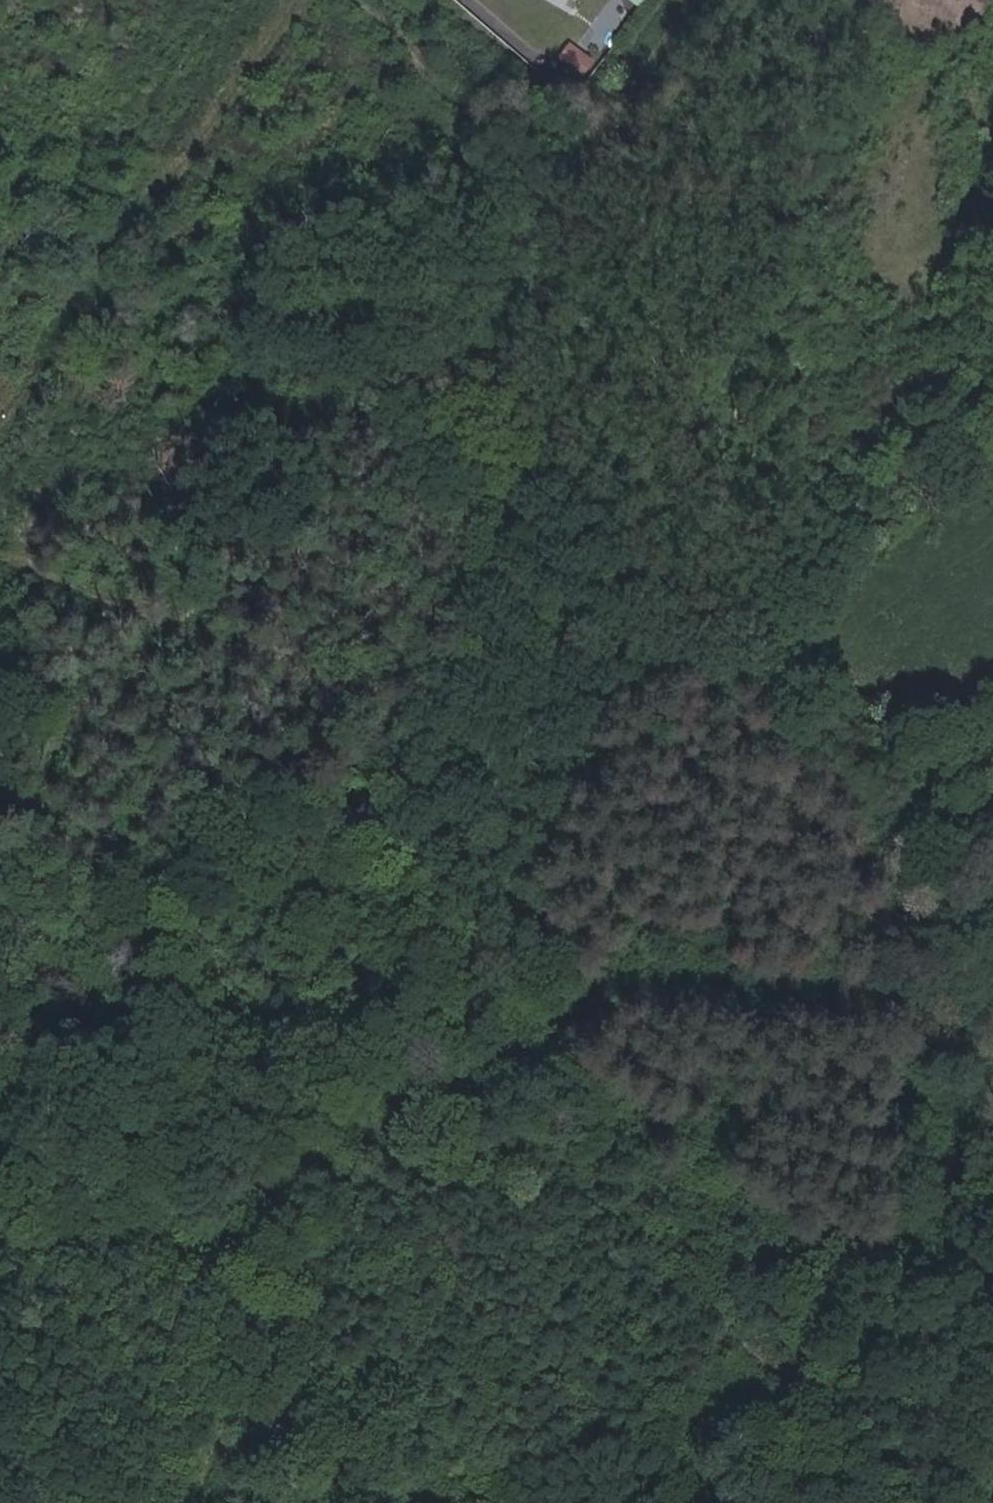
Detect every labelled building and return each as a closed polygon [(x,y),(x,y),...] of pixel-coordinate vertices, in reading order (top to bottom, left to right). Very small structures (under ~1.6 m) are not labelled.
[(570,42),(559,58),(583,75),(595,58),(570,42)]
